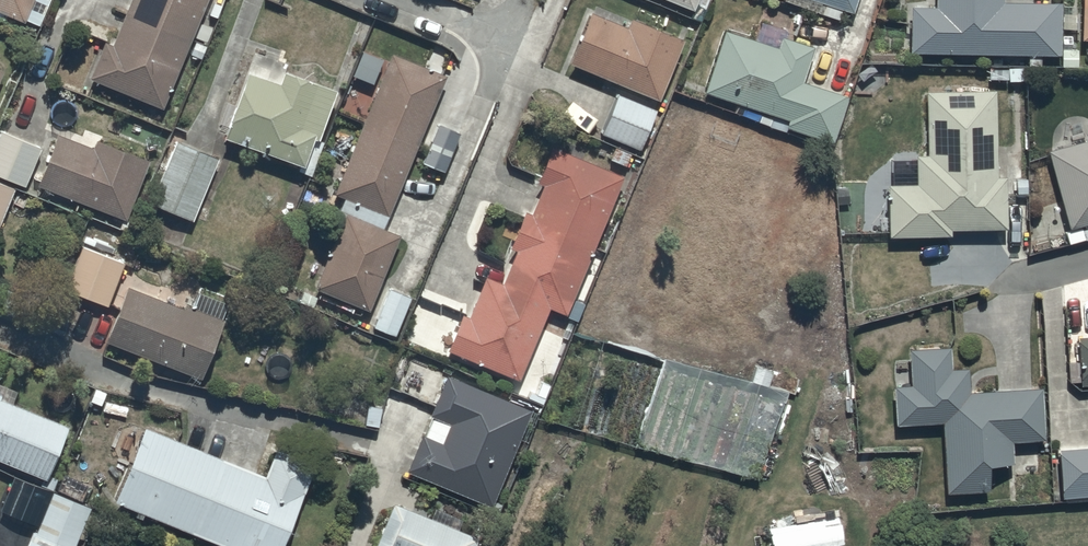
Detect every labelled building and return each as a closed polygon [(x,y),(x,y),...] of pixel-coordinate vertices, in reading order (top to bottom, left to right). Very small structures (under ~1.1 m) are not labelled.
[(24,19),(31,0),(0,0),(0,9),(24,19)] [(111,42),(106,40),(92,73),(162,102),(205,0),(129,0),(111,42)] [(838,15),(841,7),(851,10),(854,0),(792,0),(838,15)] [(934,4),(909,4),(909,50),(1027,50),(1027,61),(1039,61),(1039,50),(1060,51),(1060,0),(934,0),(934,4)] [(588,9),(568,59),(657,97),(681,36),(629,15),(625,23),(588,9)] [(801,78),(812,43),(761,27),(757,39),(722,28),(703,91),(789,116),(786,125),(833,139),(847,92),(801,78)] [(241,83),(223,131),(302,161),(314,129),(319,131),(336,85),(284,66),(286,61),(277,58),(273,69),(262,64),(269,46),(258,41),(251,59),(243,56),(234,80),(241,83)] [(444,72),(390,49),(334,190),(345,195),(337,214),(342,216),(314,284),(370,306),(400,231),(383,224),(444,72)] [(995,174),(994,86),(925,88),(927,152),(915,152),(916,180),(887,181),(888,233),(951,232),(950,225),(1006,224),(1005,174),(995,174)] [(654,106),(616,89),(601,129),(637,144),(654,106)] [(0,126),(0,127),(0,172),(23,182),(39,143),(0,126)] [(57,130),(36,180),(124,215),(148,155),(97,135),(93,144),(57,130)] [(1047,147),(1068,225),(1087,219),(1087,136),(1047,147)] [(217,153),(175,138),(150,199),(195,215),(217,153)] [(623,173),(549,142),(536,178),(541,180),(529,211),(523,209),(509,243),(514,245),(499,280),(485,274),(468,313),(461,310),(446,346),(517,376),(547,304),(565,311),(623,173)] [(0,178),(0,217),(14,184),(0,178)] [(124,259),(82,242),(65,284),(107,302),(124,259)] [(126,281),(103,336),(199,373),(228,300),(198,288),(192,304),(183,300),(182,304),(126,281)] [(410,294),(389,285),(375,322),(396,331),(410,294)] [(1077,334),(1079,358),(1066,359),(1068,378),(1078,378),(1079,383),(1087,382),(1087,333),(1077,334)] [(895,420),(941,417),(944,489),(987,487),(986,459),(1010,458),(1009,438),(1044,436),(1041,384),(969,388),(968,364),(950,365),(949,343),(909,345),(910,381),(893,382),(895,420)] [(529,405),(446,369),(430,411),(432,412),(425,431),(420,429),(405,468),(491,502),(529,405)] [(44,473),(66,420),(0,393),(0,455),(44,473)] [(114,496),(137,507),(135,512),(141,515),(144,509),(234,545),(280,545),(314,462),(274,446),(264,471),(144,422),(114,496)] [(1058,445),(1062,494),(1087,492),(1087,443),(1058,445)] [(90,504),(54,489),(37,533),(31,531),(26,545),(78,545),(74,544),(90,504)] [(477,532),(457,525),(461,516),(435,505),(431,514),(394,499),(374,545),(472,545),(477,532)]
